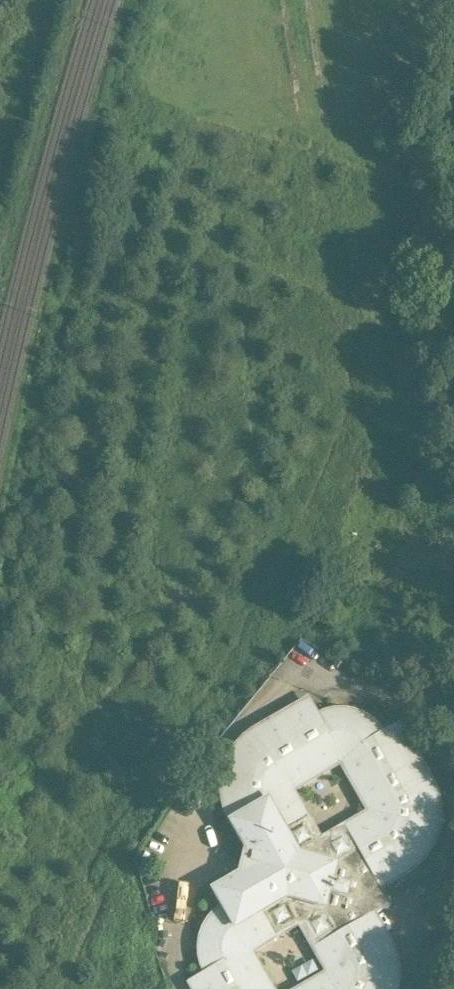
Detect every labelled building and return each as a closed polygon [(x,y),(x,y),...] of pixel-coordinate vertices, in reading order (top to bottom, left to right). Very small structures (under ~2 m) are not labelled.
[(432,843),(437,831),(439,817),(438,804),(435,791),(430,781),(398,727),(382,737),(377,729),(370,723),(362,718),(353,715),(343,713),(334,714),(325,716),(317,720),(307,703),(253,735),(244,742),(235,751),(228,763),(223,775),(221,788),(222,802),(225,815),(230,826),(266,805),(297,857),(335,867),(324,909),(286,899),(234,930),(222,910),(209,922),(204,930),(201,939),(199,949),(200,958),(202,967),(206,975),(189,985),(192,988),(272,988),(250,952),(299,923),(329,972),(301,988),(395,988),(397,976),(397,963),(394,951),(389,940),(373,914),(390,904),(380,886),(407,870),(416,864),(425,854),(432,843)] [(297,857),(266,805),(230,826),(246,852),(239,878),(213,894),(222,910),(234,930),(286,899),(324,909),(335,867),(297,857)]
